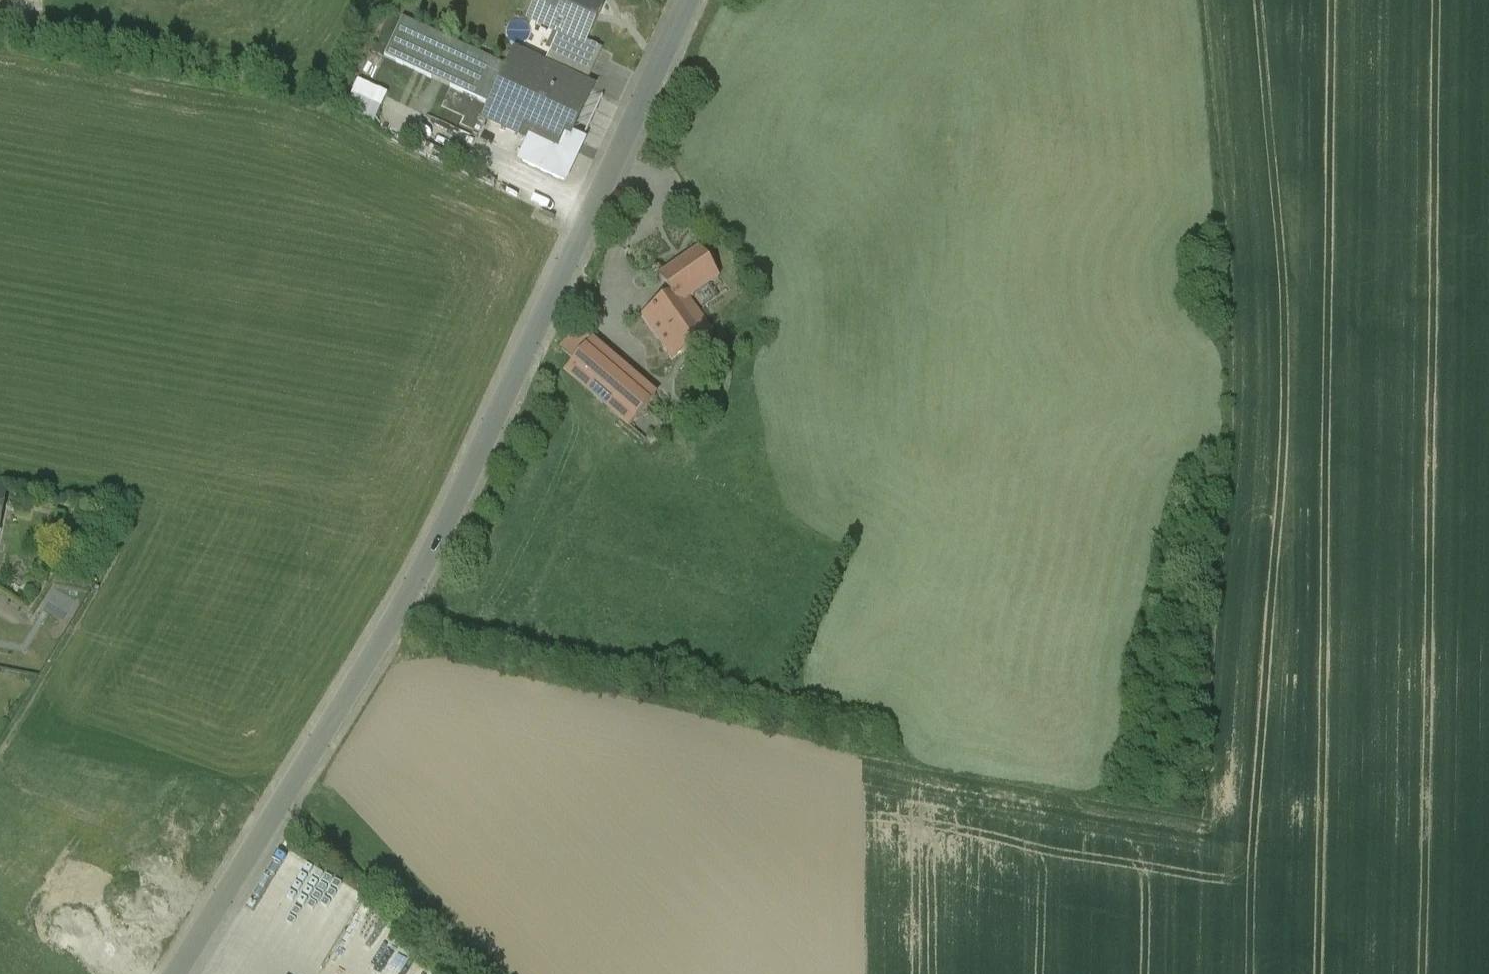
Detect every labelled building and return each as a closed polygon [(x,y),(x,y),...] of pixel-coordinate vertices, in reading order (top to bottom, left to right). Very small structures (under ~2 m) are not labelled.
[(535,19),(561,31),(581,41),(582,41),(601,1),(598,0),(544,0),(535,19)] [(468,50),(402,20),(385,58),(450,88),(468,50)] [(581,41),(561,31),(544,68),(563,76),(581,41)] [(603,50),(583,41),(582,41),(581,41),(563,76),(585,87),(603,50)] [(509,69),(468,50),(450,88),(491,107),(509,69)] [(544,68),(515,54),(509,69),(491,107),(485,120),(532,142),(559,154),(567,138),(590,89),(585,87),(563,76),(544,68)] [(559,154),(532,142),(523,162),(564,182),(581,144),(567,138),(559,154)] [(699,249),(659,277),(672,295),(680,306),(689,299),(719,278),(699,249)] [(713,332),(689,299),(680,306),(672,295),(643,316),(674,359),(713,332)] [(657,399),(593,343),(567,372),(631,428),(657,399)]
